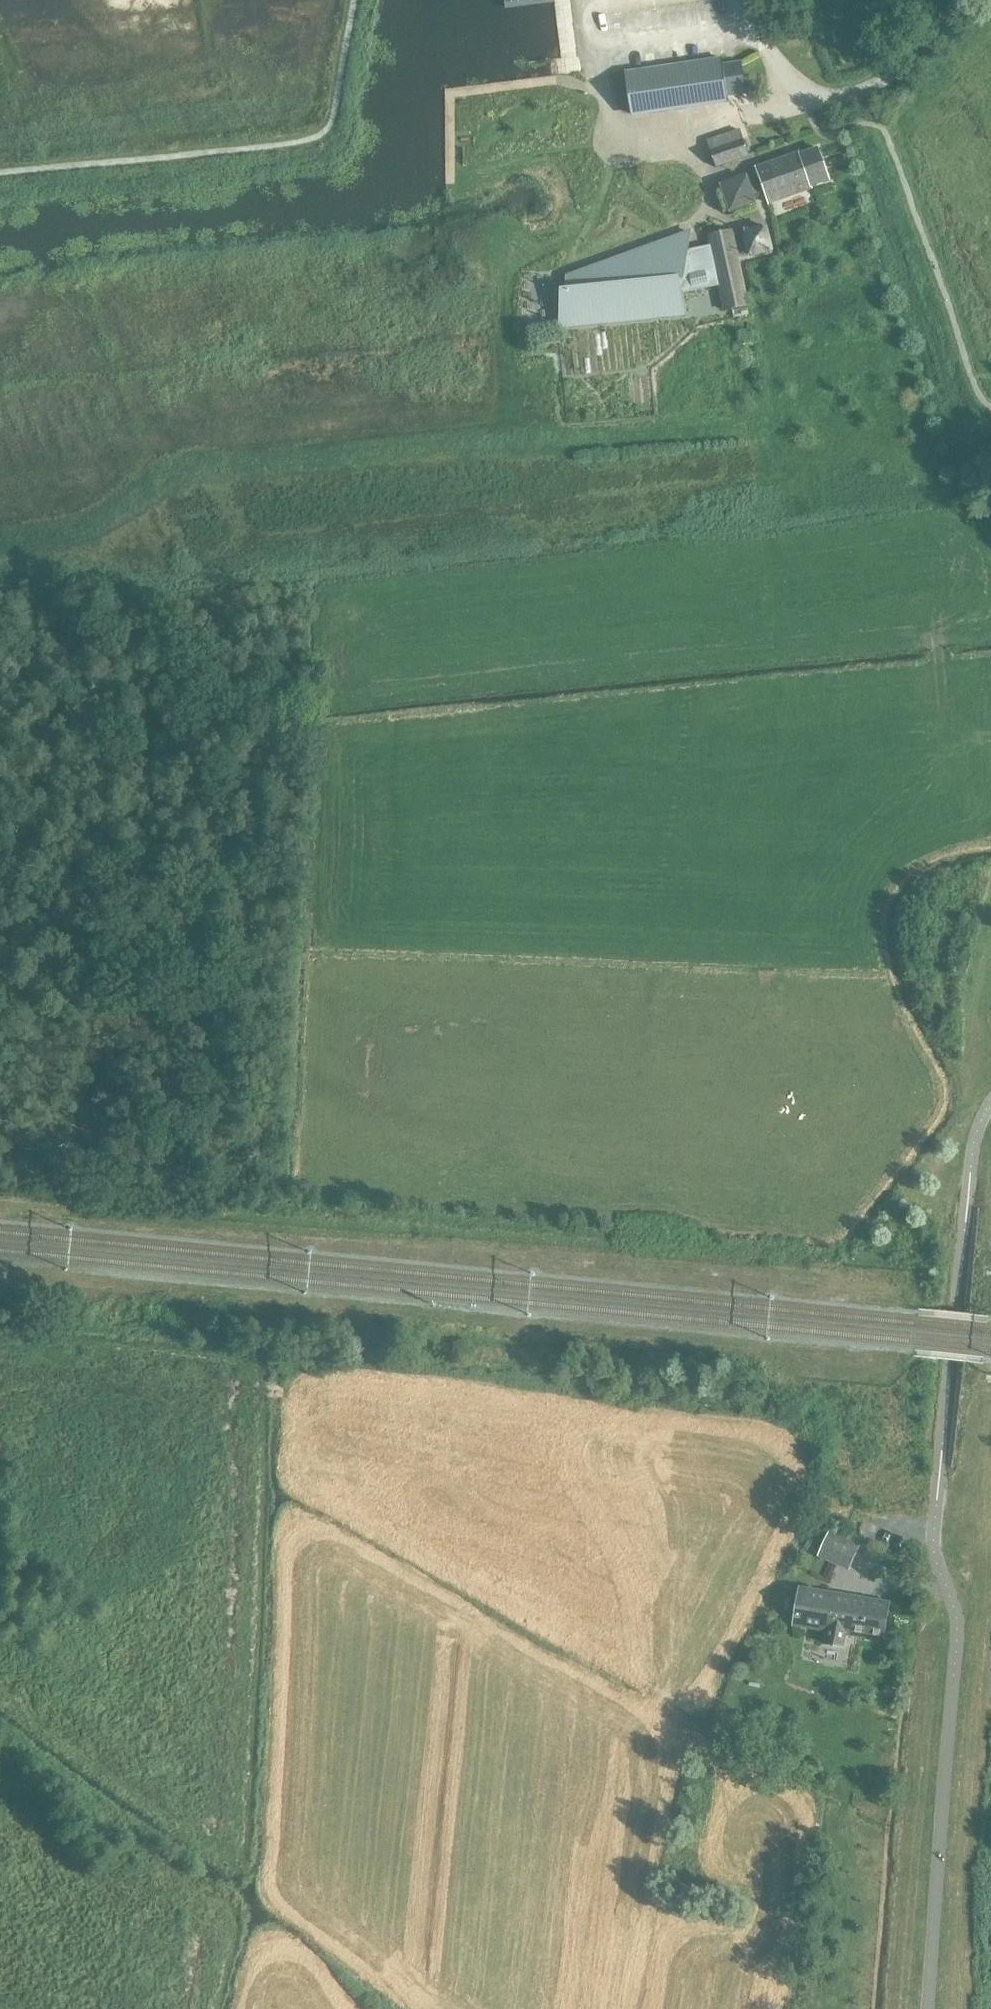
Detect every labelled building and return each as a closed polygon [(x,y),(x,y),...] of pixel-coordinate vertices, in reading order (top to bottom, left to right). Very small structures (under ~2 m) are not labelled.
[(501,11),(554,7),(553,0),(500,0),(501,11)] [(625,72),(631,114),(728,100),(727,96),(746,94),(741,62),(723,65),(722,58),(625,72)] [(748,156),(740,132),(706,143),(715,168),(748,156)] [(753,195),(763,191),(764,190),(769,204),(812,189),(811,187),(828,180),(817,149),(800,155),(799,153),(756,168),(761,182),(750,186),(747,178),(722,187),(731,211),(755,203),(753,195)] [(732,234),(737,257),(772,249),(767,226),(742,232),(732,234)] [(561,290),(559,327),(686,313),(677,278),(716,269),(721,293),(744,289),(737,257),(732,234),(732,231),(709,235),(711,246),(688,250),(692,228),(669,239),(567,276),(567,290),(561,290)] [(873,281),(877,294),(887,292),(884,279),(873,281)] [(859,1545),(827,1531),(816,1558),(847,1572),(859,1545)] [(844,1647),(846,1635),(882,1642),(889,1603),(799,1588),(792,1626),(829,1633),(827,1644),(844,1647)]
